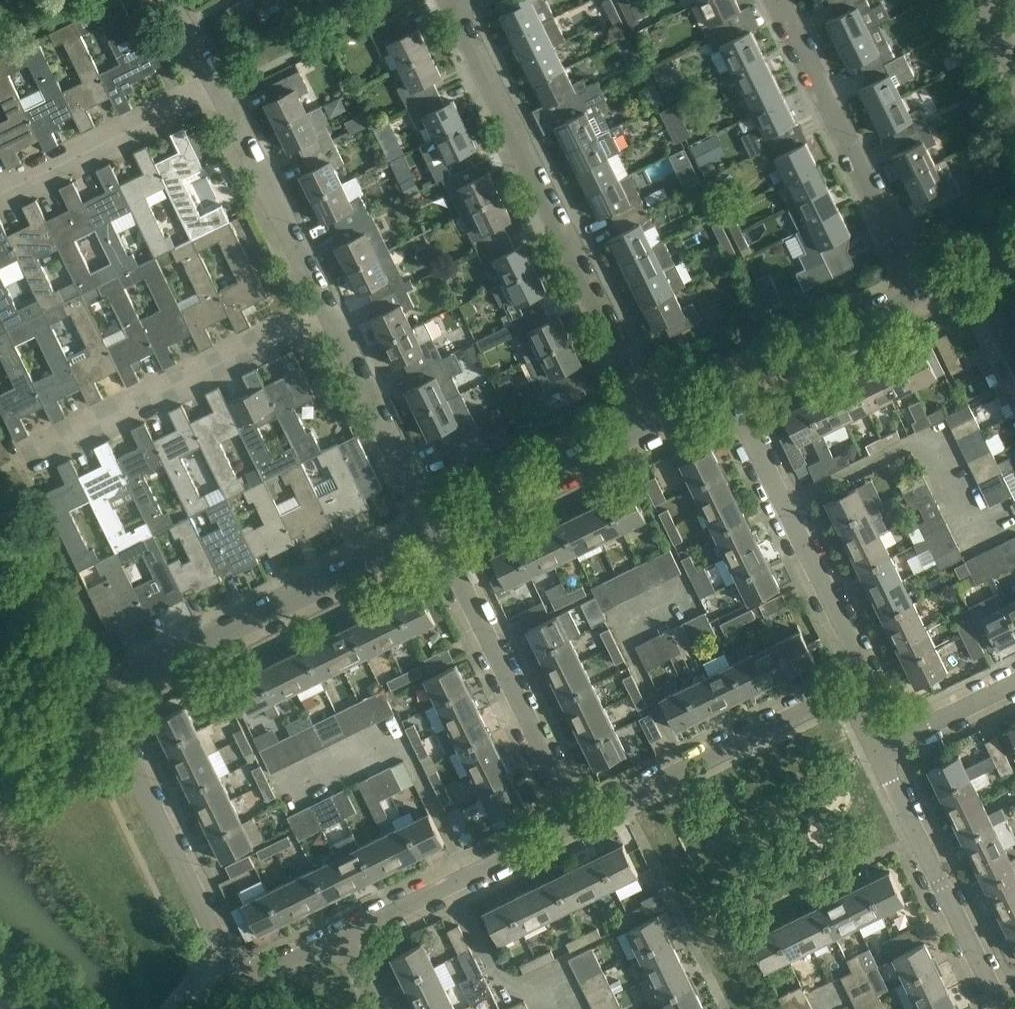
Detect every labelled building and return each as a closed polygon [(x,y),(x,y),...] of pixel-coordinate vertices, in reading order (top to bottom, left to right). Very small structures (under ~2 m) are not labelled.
[(110,96),(119,114),(132,108),(122,87),(156,70),(122,0),(116,0),(90,13),(96,25),(100,23),(120,63),(99,74),(110,96)] [(251,0),(242,0),(227,8),(232,18),(254,7),(251,0)] [(271,14),(280,9),(277,1),(279,0),(278,0),(264,0),(271,14)] [(554,16),(546,0),(545,0),(544,0),(506,0),(510,9),(500,14),(511,36),(554,16)] [(610,17),(618,14),(611,0),(604,0),(602,1),(610,17)] [(631,7),(628,0),(618,0),(623,11),(631,7)] [(698,2),(708,22),(702,25),(708,38),(734,26),(729,16),(741,10),(736,0),(703,0),(698,2)] [(838,44),(869,29),(879,24),(867,0),(843,0),(832,6),(837,16),(826,21),(838,44)] [(631,7),(623,11),(631,27),(639,23),(631,7)] [(392,51),(400,67),(430,53),(418,28),(409,33),(399,12),(368,27),(382,56),(392,51)] [(618,14),(610,17),(618,33),(626,29),(618,14)] [(523,60),(553,45),(565,39),(554,16),(511,36),(523,60)] [(61,92),(73,115),(82,133),(95,126),(86,108),(110,96),(99,74),(73,22),(49,33),(55,45),(63,41),(83,81),(61,92)] [(720,74),(731,69),(762,53),(751,30),(738,36),(734,26),(708,38),(714,51),(710,54),(720,74)] [(869,29),(838,44),(849,68),(859,63),(864,73),(895,58),(887,40),(876,45),(869,29)] [(49,126),(73,115),(61,92),(36,39),(15,49),(21,61),(26,59),(46,100),(25,110),(39,139),(45,151),(58,144),(49,126)] [(534,83),(564,69),(553,45),(523,60),(534,83)] [(309,57),(313,65),(322,61),(318,52),(309,57)] [(430,53),(400,67),(408,83),(398,88),(408,107),(438,92),(432,79),(441,75),(430,53)] [(742,92),(774,77),(762,53),(731,69),(742,92)] [(903,54),(895,58),(864,73),(869,83),(859,88),(871,111),(901,96),(896,85),(914,76),(903,54)] [(9,118),(0,122),(0,153),(8,169),(21,162),(13,144),(20,141),(23,147),(39,139),(25,110),(0,59),(0,99),(9,118)] [(564,69),(534,83),(545,106),(555,101),(560,111),(602,90),(598,82),(587,87),(583,79),(571,84),(564,69)] [(265,103),(277,128),(307,113),(299,96),(309,91),(308,88),(299,70),(268,85),(274,99),(265,103)] [(785,99),(774,77),(742,92),(753,114),(785,99)] [(667,100),(691,88),(688,84),(664,95),(667,100)] [(602,90),(560,111),(565,121),(555,126),(566,149),(609,128),(601,111),(599,112),(595,104),(606,99),(602,90)] [(438,92),(408,107),(417,127),(427,123),(435,139),(465,125),(453,100),(444,105),(438,92)] [(975,94),(961,101),(964,108),(978,101),(975,94)] [(892,130),(897,140),(928,125),(920,108),(909,113),(901,96),(871,111),(882,135),(892,130)] [(785,99),(753,114),(759,126),(741,135),(751,157),(763,150),(788,138),(784,128),(796,122),(785,99)] [(667,108),(675,125),(684,120),(675,103),(667,108)] [(277,128),(288,150),(297,145),(303,158),(331,145),(335,143),(325,123),(329,122),(321,106),(307,113),(277,128)] [(667,128),(675,125),(667,108),(659,112),(667,128)] [(364,113),(344,121),(351,134),(370,125),(364,113)] [(684,120),(675,125),(683,140),(691,136),(684,120)] [(620,123),(609,128),(566,149),(577,172),(608,157),(621,151),(614,137),(624,132),(620,123)] [(985,125),(983,130),(987,137),(994,134),(989,123),(985,125)] [(434,159),(444,180),(474,165),(467,151),(476,147),(465,125),(435,139),(443,154),(434,159)] [(683,140),(675,125),(667,128),(675,144),(683,140)] [(892,155),(904,179),(934,164),(926,148),(937,142),(928,125),(897,140),(902,150),(892,155)] [(156,163),(167,188),(192,239),(230,221),(222,205),(200,215),(183,179),(204,168),(195,150),(188,135),(184,127),(170,134),(179,152),(156,163)] [(203,146),(196,131),(188,135),(195,150),(203,146)] [(717,157),(708,138),(691,147),(701,166),(717,157)] [(788,138),(763,150),(769,163),(776,160),(786,180),(817,164),(805,142),(793,148),(788,138)] [(335,143),(303,158),(309,170),(301,175),(312,198),(342,184),(334,168),(344,163),(335,143)] [(120,184),(130,206),(155,257),(171,250),(173,248),(168,238),(165,239),(145,198),(167,188),(156,163),(147,145),(133,152),(143,173),(120,184)] [(690,159),(684,148),(681,149),(671,155),(676,166),(690,159)] [(608,157),(577,172),(588,194),(619,179),(608,157)] [(934,164),(904,179),(915,202),(925,197),(931,208),(962,193),(945,159),(934,164)] [(96,229),(118,276),(137,266),(132,255),(129,257),(109,216),(130,206),(120,184),(119,181),(110,163),(96,170),(105,188),(106,190),(83,202),(96,229)] [(797,203),(828,188),(817,164),(786,180),(797,203)] [(461,215),(470,210),(500,196),(488,172),(480,176),(474,165),(444,180),(461,215)] [(610,213),(615,223),(646,207),(630,174),(619,179),(588,194),(600,218),(610,213)] [(312,198),(323,222),(332,217),(339,231),(370,215),(360,195),(363,194),(355,177),(342,184),(334,188),(312,198)] [(73,239),(96,229),(83,202),(73,181),(59,188),(69,208),(46,220),(57,242),(81,294),(97,286),(101,284),(96,273),(91,275),(73,239)] [(710,205),(699,182),(690,186),(701,209),(710,205)] [(800,230),(839,211),(828,188),(797,203),(788,207),(800,230)] [(500,196),(470,210),(479,227),(469,231),(479,251),(509,237),(502,223),(511,219),(500,196)] [(38,299),(44,312),(64,302),(58,292),(55,293),(35,253),(57,242),(46,220),(45,217),(36,199),(22,206),(31,224),(8,236),(19,260),(38,299)] [(610,238),(621,261),(662,240),(646,207),(615,223),(620,233),(610,238)] [(800,230),(796,232),(806,252),(799,255),(805,268),(795,273),(804,290),(852,267),(838,240),(851,234),(839,211),(800,230)] [(733,234),(742,230),(734,214),(725,219),(733,234)] [(370,215),(339,231),(345,242),(336,247),(347,270),(377,256),(369,240),(379,235),(370,215)] [(19,260),(8,236),(0,220),(0,269),(19,260)] [(230,221),(192,239),(198,253),(219,243),(238,282),(218,291),(229,314),(238,332),(251,326),(242,308),(266,296),(266,297),(267,297),(230,221)] [(719,241),(728,236),(720,221),(711,225),(719,241)] [(434,229),(426,233),(429,241),(434,239),(436,234),(434,229)] [(742,230),(733,234),(740,250),(749,246),(742,230)] [(728,236),(719,241),(727,257),(736,253),(728,236)] [(498,266),(506,283),(536,269),(524,244),(515,248),(509,237),(479,251),(489,270),(498,266)] [(192,239),(173,248),(171,250),(176,262),(181,260),(200,300),(181,310),(192,332),(201,350),(214,344),(205,326),(229,314),(217,292),(198,253),(192,239)] [(621,261),(632,283),(674,262),(663,240),(662,240),(621,261)] [(161,266),(174,260),(170,251),(157,258),(161,266)] [(377,256),(347,270),(359,293),(368,289),(374,303),(406,287),(396,267),(385,272),(377,256)] [(160,311),(140,320),(155,351),(164,369),(177,362),(168,344),(192,332),(181,310),(155,257),(137,266),(118,276),(124,288),(144,278),(160,311)] [(643,306),(686,285),(674,262),(632,283),(643,306)] [(744,272),(732,264),(724,276),(737,284),(744,272)] [(544,308),(537,295),(546,291),(536,269),(506,283),(493,290),(500,305),(505,303),(513,323),(544,308)] [(23,322),(27,321),(21,310),(18,312),(0,276),(0,316),(7,330),(23,322)] [(109,297),(127,336),(107,346),(118,369),(127,387),(140,380),(131,362),(155,351),(140,320),(124,288),(118,276),(101,284),(97,286),(81,294),(88,307),(109,297)] [(686,286),(686,285),(643,306),(655,330),(665,325),(670,336),(701,321),(692,303),(682,308),(674,292),(686,286)] [(374,303),(380,314),(371,319),(383,343),(413,328),(405,311),(415,306),(406,287),(374,303)] [(777,292),(764,298),(766,301),(770,309),(782,302),(777,292)] [(44,312),(52,328),(58,325),(55,320),(72,312),(89,347),(67,358),(81,387),(90,405),(103,398),(94,380),(118,369),(107,346),(87,305),(81,294),(64,302),(44,312)] [(31,303),(37,316),(44,312),(38,299),(31,303)] [(477,311),(471,300),(459,306),(465,317),(477,311)] [(1002,307),(972,321),(983,344),(1013,329),(1009,321),(1011,320),(1007,311),(1005,312),(1002,307)] [(518,341),(527,361),(571,340),(559,316),(550,320),(544,308),(513,323),(521,340),(518,341)] [(81,387),(67,358),(52,328),(44,312),(37,316),(27,321),(23,322),(7,330),(14,345),(36,334),(54,372),(33,383),(44,405),(53,423),(66,416),(57,398),(81,387)] [(413,328),(383,343),(394,365),(403,361),(409,374),(441,359),(440,358),(442,357),(425,322),(413,328)] [(983,344),(971,351),(982,374),(995,368),(1014,358),(1014,332),(1013,329),(983,344)] [(14,345),(7,330),(0,334),(0,355),(16,388),(0,395),(0,409),(16,441),(29,434),(21,416),(44,405),(33,383),(14,345)] [(936,340),(947,363),(958,357),(946,334),(936,340)] [(477,341),(481,351),(492,346),(487,336),(477,341)] [(571,340),(527,361),(536,378),(539,377),(548,395),(559,390),(566,404),(586,395),(572,367),(581,363),(571,340)] [(909,353),(899,357),(914,388),(944,373),(929,342),(917,348),(917,346),(908,351),(909,353)] [(461,350),(468,364),(481,358),(474,344),(461,350)] [(294,445),(302,462),(317,454),(321,452),(315,440),(311,430),(307,432),(292,401),(313,391),(293,350),(279,357),(288,374),(265,386),(276,410),(279,416),(294,445)] [(880,366),(876,368),(891,399),(914,388),(899,357),(889,362),(889,360),(880,364),(880,366)] [(958,357),(947,363),(952,374),(963,368),(958,357)] [(993,386),(998,395),(1014,387),(1014,358),(995,368),(1002,382),(993,386)] [(418,414),(448,399),(441,383),(450,378),(441,359),(409,374),(415,386),(406,391),(418,414)] [(258,467),(264,480),(280,472),(302,462),(294,445),(281,452),(283,455),(273,460),(257,426),(279,416),(276,410),(265,386),(256,368),(242,375),(251,393),(228,404),(239,428),(258,467)] [(863,375),(853,380),(868,410),(891,399),(876,368),(872,371),(871,369),(862,373),(863,375)] [(313,380),(313,381),(313,382),(320,395),(332,389),(325,376),(325,375),(324,375),(324,374),(323,374),(322,374),(321,373),(320,373),(319,373),(318,373),(318,374),(317,374),(316,374),(316,375),(315,375),(315,376),(314,376),(314,377),(314,378),(313,378),(313,379),(313,380)] [(513,385),(507,373),(496,378),(501,390),(513,385)] [(835,389),(830,391),(845,421),(868,410),(853,380),(844,384),(843,383),(834,387),(835,389)] [(228,404),(219,386),(206,393),(205,393),(214,411),(191,422),(202,446),(228,498),(244,490),(247,488),(242,478),(238,479),(238,480),(217,438),(238,428),(239,428),(228,404)] [(1011,400),(1014,409),(1014,387),(998,395),(1002,404),(1011,400)] [(817,398),(807,402),(822,433),(845,421),(830,391),(826,393),(825,391),(816,396),(817,398)] [(470,411),(461,393),(448,399),(418,414),(429,437),(438,433),(450,458),(484,441),(478,428),(475,429),(467,412),(470,411)] [(927,415),(920,400),(909,405),(917,420),(911,423),(916,432),(932,424),(927,415)] [(816,480),(839,469),(834,457),(822,433),(807,402),(797,407),(796,405),(787,410),(788,411),(783,414),(798,444),(812,438),(822,459),(809,466),(816,480)] [(190,516),(207,508),(210,506),(205,495),(201,497),(201,498),(181,456),(202,446),(191,422),(182,404),(168,411),(177,429),(154,440),(165,464),(190,516)] [(951,428),(974,416),(970,409),(969,406),(946,417),(951,428)] [(927,415),(932,424),(946,417),(941,408),(927,415)] [(979,427),(974,416),(951,428),(956,439),(979,427)] [(154,534),(170,526),(174,524),(169,513),(164,516),(144,474),(165,464),(154,440),(145,422),(131,429),(140,447),(117,458),(128,482),(148,521),(154,534)] [(956,439),(962,450),(985,439),(979,427),(956,439)] [(897,430),(881,438),(885,447),(901,439),(897,430)] [(357,435),(321,452),(317,454),(322,465),(327,463),(338,485),(318,495),(330,520),(331,520),(352,510),(354,515),(370,507),(365,497),(383,488),(357,435)] [(870,454),(885,447),(881,438),(865,445),(870,454)] [(991,451),(985,439),(962,450),(968,462),(991,451)] [(117,552),(154,534),(148,521),(134,528),(136,531),(132,533),(130,530),(126,532),(111,500),(121,490),(119,486),(128,482),(117,458),(108,440),(94,447),(103,465),(80,477),(91,500),(112,543),(117,552)] [(692,444),(675,452),(693,488),(705,481),(723,473),(711,449),(698,456),(692,444)] [(968,462),(973,473),(996,461),(991,451),(968,462)] [(844,452),(834,457),(839,469),(850,464),(844,452)] [(1009,458),(997,464),(1002,472),(1003,476),(1014,471),(1009,458)] [(91,500),(80,477),(71,459),(58,465),(66,483),(42,495),(41,494),(40,495),(49,512),(80,570),(96,562),(100,560),(95,549),(90,552),(70,511),(91,500)] [(978,484),(1002,472),(997,464),(996,461),(973,473),(978,484)] [(293,538),(315,528),(317,533),(333,526),(331,520),(330,520),(318,495),(302,462),(285,470),(280,472),(285,484),(290,482),(296,494),(276,504),(281,514),(293,538)] [(258,467),(245,473),(251,486),(264,480),(258,467)] [(903,494),(927,482),(921,471),(898,482),(903,494)] [(978,484),(984,495),(1007,484),(1003,476),(1002,472),(978,484)] [(723,473),(693,488),(704,510),(734,495),(723,473)] [(666,500),(655,477),(644,482),(655,506),(666,500)] [(264,480),(251,486),(247,488),(244,490),(249,502),(254,500),(265,523),(253,528),(252,526),(249,525),(243,528),(245,532),(256,556),(278,546),(280,551),(296,544),(293,538),(281,514),(276,504),(264,480)] [(909,505),(932,493),(927,482),(903,494),(909,505)] [(1013,495),(1007,484),(984,495),(989,506),(1013,495)] [(831,517),(833,516),(837,525),(868,510),(856,487),(826,502),(829,507),(827,508),(831,517)] [(631,489),(608,500),(622,530),(646,519),(631,489)] [(921,513),(937,505),(932,493),(909,505),(914,516),(921,513)] [(715,533),(745,518),(734,496),(704,511),(715,533)] [(256,556),(245,532),(242,527),(228,498),(210,506),(207,508),(213,519),(217,518),(217,517),(228,540),(207,550),(219,575),(222,573),(241,564),(243,569),(259,562),(256,556)] [(622,530),(608,500),(585,511),(599,542),(622,530)] [(925,522),(942,514),(937,505),(921,513),(925,522)] [(844,544),(846,543),(848,548),(879,533),(873,522),(882,517),(877,506),(868,510),(837,525),(842,534),(840,535),(844,544)] [(659,513),(666,529),(675,524),(667,509),(659,513)] [(585,511),(561,523),(576,553),(599,542),(585,511)] [(947,524),(942,514),(925,522),(919,526),(924,535),(947,524)] [(207,550),(190,516),(174,524),(170,526),(176,538),(180,536),(191,559),(182,563),(179,557),(168,563),(182,592),(204,582),(206,587),(222,580),(219,575),(207,550)] [(745,518),(715,533),(726,557),(757,542),(745,518)] [(561,523),(538,534),(553,564),(576,553),(561,523)] [(675,524),(666,529),(674,544),(683,540),(675,524)] [(924,535),(926,539),(929,546),(952,535),(947,524),(924,535)] [(853,562),(855,561),(860,572),(890,557),(879,533),(848,548),(850,552),(848,553),(853,562)] [(134,587),(148,616),(161,609),(159,604),(167,600),(169,605),(185,598),(182,592),(168,563),(154,534),(117,552),(123,564),(143,554),(154,577),(134,587)] [(538,534),(515,545),(530,576),(553,564),(538,534)] [(958,547),(952,535),(929,546),(935,558),(958,547)] [(1000,544),(1010,567),(1014,565),(1014,549),(1010,539),(1000,544)] [(768,565),(757,542),(726,557),(738,580),(768,565)] [(106,546),(110,555),(117,552),(112,543),(106,546)] [(988,550),(999,573),(1010,567),(1000,544),(988,550)] [(507,587),(530,576),(515,545),(492,557),(507,587)] [(958,547),(935,558),(940,569),(963,558),(958,547)] [(681,573),(670,550),(659,555),(670,578),(681,573)] [(999,573),(988,550),(977,555),(984,570),(988,578),(999,573)] [(103,620),(108,629),(130,618),(133,624),(148,616),(134,587),(123,564),(117,552),(110,555),(100,560),(96,562),(101,573),(103,575),(107,573),(110,578),(88,588),(97,606),(103,620)] [(670,578),(659,555),(648,560),(659,584),(670,578)] [(689,575),(698,571),(690,555),(681,559),(689,575)] [(988,578),(984,570),(977,555),(965,561),(976,584),(988,578)] [(866,590),(868,589),(871,594),(902,579),(890,557),(860,572),(864,580),(862,581),(866,590)] [(659,584),(648,560),(636,566),(647,589),(659,584)] [(768,565),(738,580),(749,603),(780,588),(768,565)] [(647,589),(636,566),(625,571),(636,595),(647,589)] [(698,571),(689,575),(697,590),(700,598),(715,591),(712,583),(704,568),(698,571)] [(636,595),(625,571),(615,577),(626,600),(636,595)] [(626,600),(615,577),(603,582),(613,606),(626,600)] [(875,609),(877,608),(882,617),(913,602),(902,579),(871,594),(873,599),(871,600),(875,609)] [(603,582),(591,588),(595,597),(596,598),(602,611),(603,611),(613,606),(603,582)] [(582,585),(567,593),(571,602),(587,594),(582,585)] [(420,592),(397,603),(412,634),(444,618),(439,608),(430,612),(420,592)] [(571,602),(567,593),(551,601),(555,610),(571,602)] [(788,605),(782,594),(759,605),(765,617),(788,605)] [(530,608),(524,595),(511,601),(518,614),(519,613),(525,624),(548,613),(543,601),(530,608)] [(595,597),(581,604),(591,626),(606,619),(603,611),(602,611),(596,598),(595,597)] [(889,637),(891,636),(893,640),(924,625),(913,602),(882,617),(886,627),(884,628),(889,637)] [(397,603),(374,614),(389,645),(412,634),(397,603)] [(976,621),(991,652),(1005,645),(1006,646),(1014,642),(1014,640),(1014,622),(1007,606),(976,621)] [(528,630),(539,653),(570,638),(580,633),(569,609),(528,630)] [(751,609),(736,617),(740,625),(755,617),(751,609)] [(705,612),(693,618),(705,641),(716,635),(705,612)] [(351,626),(366,656),(389,645),(374,614),(351,626)] [(724,633),(740,625),(736,617),(722,624),(721,623),(719,624),(724,633)] [(705,641),(693,618),(682,623),(693,647),(705,641)] [(961,635),(973,630),(968,620),(957,626),(961,635)] [(898,655),(899,654),(904,664),(935,648),(924,625),(893,640),(895,645),(893,646),(898,655)] [(328,637),(343,668),(366,656),(351,626),(328,637)] [(600,633),(608,648),(617,644),(609,628),(600,633)] [(670,629),(659,635),(671,658),(682,652),(670,629)] [(973,630),(961,635),(974,660),(985,654),(973,630)] [(800,631),(777,642),(792,673),(815,661),(800,631)] [(659,635),(635,646),(647,670),(671,658),(659,635)] [(320,679),(343,668),(328,637),(305,648),(320,679)] [(539,653),(551,676),(581,661),(570,638),(539,653)] [(792,673),(777,642),(754,654),(769,684),(792,673)] [(617,644),(608,648),(615,664),(624,659),(617,644)] [(454,659),(448,647),(425,659),(430,671),(454,659)] [(282,659),(297,690),(302,699),(324,688),(320,679),(305,648),(282,659)] [(911,683),(913,682),(915,687),(929,681),(936,677),(947,672),(935,648),(904,664),(909,673),(907,674),(911,683)] [(754,654),(731,665),(746,695),(769,684),(754,654)] [(297,690),(282,659),(259,671),(274,702),(297,690)] [(592,684),(581,661),(551,676),(562,699),(592,684)] [(418,665),(402,673),(407,682),(423,675),(418,665)] [(426,680),(437,703),(468,688),(456,665),(426,680)] [(746,695),(731,665),(708,676),(723,707),(746,695)] [(230,689),(240,709),(247,706),(250,713),(265,706),(270,718),(279,713),(273,702),(274,702),(274,701),(259,671),(235,682),(237,686),(230,689)] [(391,690),(407,682),(402,673),(386,681),(391,690)] [(623,679),(630,694),(639,690),(631,674),(623,679)] [(708,676),(685,688),(700,718),(723,707),(708,676)] [(936,677),(929,681),(934,692),(942,689),(936,677)] [(370,684),(370,689),(372,695),(381,690),(376,681),(370,684)] [(183,692),(193,714),(212,706),(203,683),(183,692)] [(573,722),(604,707),(592,684),(562,699),(573,722)] [(468,688),(437,703),(448,726),(479,711),(468,688)] [(676,729),(700,718),(685,688),(661,699),(676,729)] [(234,712),(222,689),(211,694),(222,718),(223,718),(223,717),(234,712)] [(383,690),(372,695),(383,719),(394,713),(383,690)] [(647,705),(639,690),(630,694),(638,710),(647,705)] [(360,701),(372,724),(383,719),(372,695),(360,701)] [(361,730),(372,724),(360,701),(349,706),(361,730)] [(160,703),(150,708),(156,721),(166,716),(160,703)] [(349,735),(361,730),(349,706),(338,712),(349,735)] [(166,716),(156,721),(155,722),(166,745),(197,730),(185,707),(166,716)] [(573,722),(585,745),(615,730),(604,707),(573,722)] [(479,711),(448,726),(460,749),(490,734),(479,711)] [(338,740),(349,735),(338,712),(327,717),(338,740)] [(662,737),(651,713),(639,719),(651,742),(662,737)] [(316,723),(327,746),(338,740),(327,717),(316,723)] [(229,724),(236,740),(245,735),(238,719),(229,724)] [(305,728),(316,751),(327,746),(316,723),(305,728)] [(413,744),(422,739),(415,724),(405,728),(413,744)] [(1013,726),(1014,728),(1002,734),(1010,752),(1014,750),(1014,726),(1013,726)] [(305,757),(316,751),(305,728),(293,734),(305,757)] [(166,745),(178,768),(208,753),(197,730),(166,745)] [(626,754),(615,730),(585,745),(596,769),(626,754)] [(282,739),(294,762),(305,757),(293,734),(282,739)] [(460,749),(471,772),(501,757),(490,734),(460,749)] [(245,735),(236,740),(244,755),(253,751),(245,735)] [(934,785),(935,784),(940,793),(970,778),(984,770),(996,765),(1007,759),(996,737),(985,743),(991,755),(965,768),(959,755),(929,770),(931,775),(929,776),(934,785)] [(271,745),(282,768),(294,762),(282,739),(271,745)] [(429,755),(422,739),(413,744),(421,759),(429,755)] [(271,773),(282,768),(271,745),(260,750),(271,773)] [(178,768),(189,791),(219,776),(208,753),(178,768)] [(501,757),(471,772),(482,795),(513,780),(501,757)] [(1013,770),(1007,759),(996,765),(1001,776),(1013,770)] [(259,785),(268,781),(260,765),(252,770),(259,785)] [(391,795),(402,789),(391,766),(380,772),(391,795)] [(435,789),(444,785),(437,770),(428,774),(435,789)] [(970,778),(940,793),(944,801),(942,802),(946,811),(948,810),(951,816),(981,801),(976,789),(990,782),(984,770),(970,778)] [(380,772),(357,783),(375,821),(387,815),(380,800),(391,795),(380,772)] [(230,799),(219,776),(189,791),(200,814),(230,799)] [(513,780),(482,795),(494,819),(504,814),(508,812),(524,804),(513,780)] [(268,781),(259,785),(267,801),(276,797),(268,781)] [(452,801),(444,785),(435,789),(443,805),(452,801)] [(345,788),(334,794),(346,817),(356,812),(345,788)] [(334,823),(346,817),(334,794),(322,800),(334,823)] [(242,822),(230,799),(200,814),(212,837),(242,822)] [(957,832),(958,831),(962,839),(1006,817),(1014,813),(1009,804),(1001,808),(1001,807),(988,814),(981,801),(951,816),(954,822),(952,823),(957,832)] [(310,805),(299,811),(310,834),(322,829),(310,805)] [(504,814),(510,826),(518,822),(527,818),(521,806),(519,806),(508,812),(504,814)] [(470,831),(459,807),(447,813),(458,836),(470,831)] [(299,840),(310,834),(299,811),(288,817),(299,840)] [(444,843),(429,813),(406,824),(421,855),(444,843)] [(970,855),(973,861),(1004,847),(1014,841),(1014,836),(1006,817),(962,839),(966,846),(964,847),(968,856),(970,855)] [(253,846),(242,822),(212,837),(223,861),(253,846)] [(406,824),(383,836),(397,866),(421,855),(406,824)] [(292,845),(288,836),(273,844),(277,852),(292,845)] [(397,866),(383,836),(360,847),(375,877),(397,866)] [(277,852),(273,844),(257,851),(261,860),(277,852)] [(600,856),(614,886),(638,874),(623,844),(600,856)] [(375,877),(360,847),(337,858),(352,888),(375,877)] [(980,876),(984,883),(1014,869),(1014,857),(1010,860),(1004,847),(973,861),(976,867),(974,868),(979,877),(980,876)] [(310,862),(314,869),(329,900),(352,888),(337,858),(333,851),(310,862)] [(249,855),(226,866),(232,878),(255,867),(249,855)] [(577,867),(591,897),(614,886),(600,856),(577,867)] [(568,909),(591,897),(577,867),(554,878),(568,909)] [(329,900),(314,869),(291,881),(306,911),(329,900)] [(992,901),(995,907),(1014,897),(1014,870),(1014,869),(984,883),(988,892),(986,893),(991,902),(992,901)] [(889,872),(866,883),(881,914),(904,902),(889,872)] [(568,909),(554,878),(530,889),(545,920),(568,909)] [(306,911),(291,881),(268,892),(283,922),(306,911)] [(843,895),(858,925),(881,914),(866,883),(843,895)] [(530,889),(507,901),(522,931),(545,920),(530,889)] [(232,910),(247,940),(283,922),(268,892),(244,903),(245,904),(232,910)] [(835,936),(858,925),(843,895),(820,906),(835,936)] [(1003,922),(1007,930),(1014,926),(1014,897),(995,907),(998,913),(997,914),(1001,923),(1003,922)] [(499,943),(522,931),(507,901),(484,912),(499,943)] [(628,912),(632,921),(648,913),(644,905),(628,912)] [(835,936),(820,906),(797,917),(812,947),(835,936)] [(632,921),(628,912),(613,920),(617,928),(632,921)] [(617,935),(628,959),(639,954),(669,939),(658,915),(617,935)] [(774,928),(789,959),(812,947),(797,917),(774,928)] [(470,948),(459,925),(447,931),(458,954),(470,948)] [(1014,951),(1014,926),(1007,930),(1012,941),(1011,942),(1014,951)] [(581,935),(586,943),(601,936),(596,927),(581,935)] [(917,927),(893,938),(898,949),(922,937),(917,927)] [(789,959),(774,928),(750,940),(765,970),(789,959)] [(569,951),(586,943),(581,935),(565,942),(569,951)] [(898,949),(893,938),(892,937),(881,942),(887,955),(898,949)] [(650,977),(681,962),(669,939),(639,954),(650,977)] [(404,981),(434,966),(423,943),(392,957),(404,981)] [(894,957),(906,981),(936,966),(924,943),(906,952),(894,957)] [(574,970),(597,959),(591,947),(568,959),(574,970)] [(468,978),(482,971),(470,948),(457,955),(468,978)] [(551,950),(535,958),(540,966),(555,958),(551,950)] [(852,971),(864,966),(858,954),(846,960),(852,971)] [(524,974),(540,966),(535,958),(520,966),(524,974)] [(579,981),(603,970),(597,959),(574,970),(579,981)] [(662,1000),(692,985),(681,962),(650,977),(662,1000)] [(415,1004),(445,989),(434,966),(404,981),(415,1004)] [(840,977),(846,989),(869,977),(866,971),(864,966),(852,971),(840,977)] [(906,981),(917,1004),(947,989),(936,966),(906,981)] [(603,970),(579,981),(585,993),(608,981),(603,970)] [(468,978),(480,1001),(493,995),(482,971),(468,978)] [(851,1000),(875,988),(869,977),(846,989),(851,1000)] [(608,981),(585,993),(590,1004),(613,992),(608,981)] [(692,985),(662,1000),(666,1008),(701,1008),(703,1008),(692,985)] [(790,992),(798,1008),(812,1008),(801,986),(790,992)] [(875,988),(851,1000),(856,1008),(861,1008),(880,999),(875,988)] [(445,989),(415,1004),(417,1008),(455,1008),(445,989)] [(919,1008),(957,1008),(947,989),(917,1004),(919,1008)] [(593,1008),(608,1008),(619,1004),(613,992),(590,1004),(593,1008)] [(790,992),(778,997),(784,1008),(798,1008),(790,992)] [(880,999),(861,1008),(885,1008),(880,999)] [(524,1000),(506,1008),(529,1008),(524,1000)]
